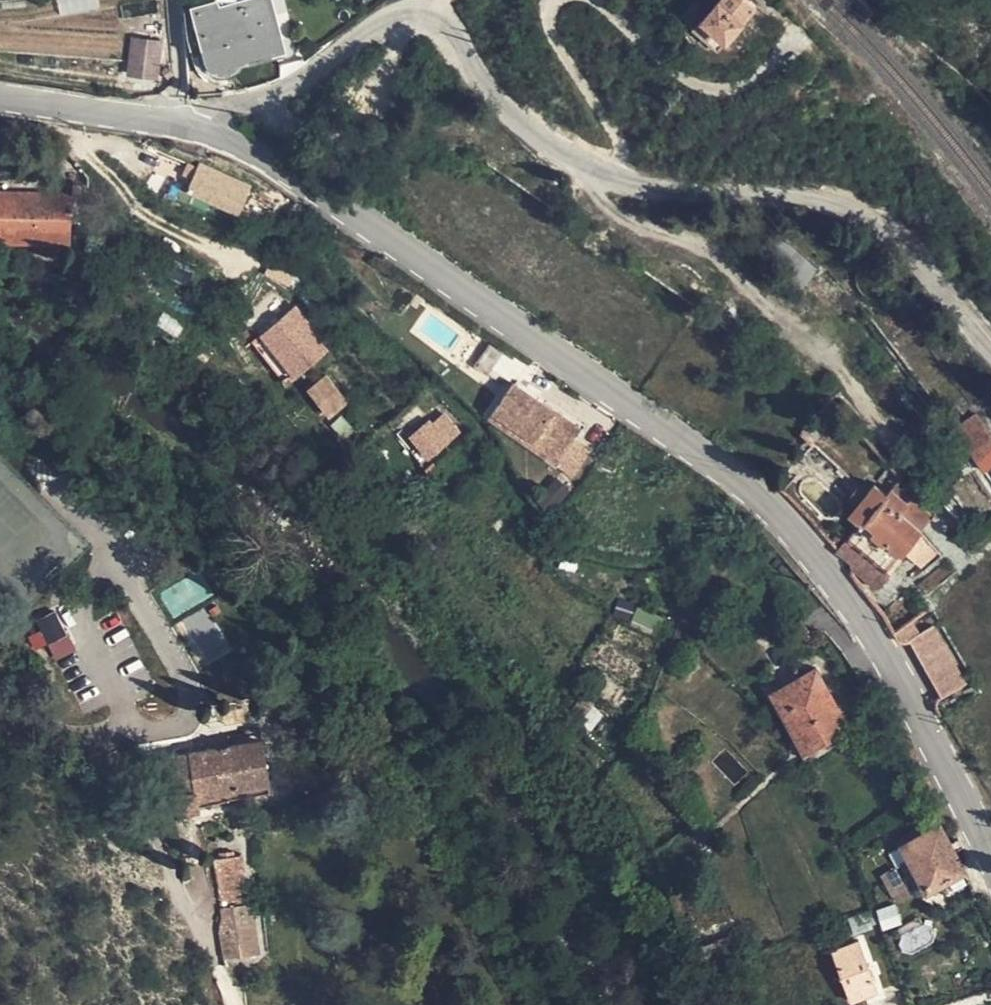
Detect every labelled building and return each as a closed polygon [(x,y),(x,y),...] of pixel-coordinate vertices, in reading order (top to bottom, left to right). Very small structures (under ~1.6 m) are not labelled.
[(187,4),(188,37),(217,31),(222,61),(301,42),(291,0),(204,0),(187,4)] [(706,15),(721,0),(696,0),(694,2),(706,15)] [(730,29),(737,21),(744,15),(759,0),(721,0),(706,15),(704,18),(721,37),(730,29)] [(737,21),(730,29),(734,33),(740,25),(737,21)] [(135,70),(157,71),(158,38),(136,37),(135,70)] [(240,215),(252,183),(197,163),(185,195),(240,215)] [(0,178),(0,227),(13,227),(13,231),(78,232),(78,213),(86,213),(86,182),(0,178)] [(421,288),(415,296),(422,301),(428,292),(421,288)] [(330,344),(296,303),(259,335),(292,377),(330,344)] [(490,368),(507,347),(494,338),(478,359),(490,368)] [(332,369),(318,381),(332,398),(346,385),(332,369)] [(584,428),(518,377),(492,412),(559,461),(584,428)] [(332,398),(318,381),(312,386),(332,411),(352,393),(346,385),(332,398)] [(437,447),(466,424),(450,406),(438,416),(435,411),(417,426),(437,447)] [(957,422),(986,466),(990,462),(990,428),(979,408),(957,422)] [(556,511),(567,484),(548,477),(538,504),(556,511)] [(865,490),(854,504),(847,513),(857,521),(838,542),(857,559),(856,561),(878,581),(892,564),(890,561),(905,544),(923,560),(938,542),(922,523),(934,510),(898,479),(889,491),(874,479),(865,490)] [(846,496),(854,504),(865,490),(857,483),(846,496)] [(198,572),(158,590),(169,616),(209,599),(198,572)] [(206,608),(182,620),(204,664),(228,652),(206,608)] [(35,620),(43,638),(54,661),(75,651),(56,610),(35,620)] [(891,625),(897,636),(904,638),(910,638),(939,694),(964,681),(935,623),(920,631),(912,614),(891,625)] [(772,687),(783,709),(793,704),(814,746),(852,725),(817,663),(772,687)] [(793,704),(783,709),(807,755),(817,750),(814,746),(793,704)] [(170,750),(184,823),(297,792),(283,732),(254,738),(255,748),(224,755),(221,740),(170,750)] [(963,874),(967,872),(953,844),(945,826),(909,845),(933,890),(963,874)] [(909,845),(931,833),(928,827),(906,838),(909,845)] [(967,872),(963,874),(969,886),(976,901),(984,898),(980,872),(964,839),(953,844),(967,872)] [(933,890),(909,845),(903,848),(926,894),(933,890)] [(219,915),(223,934),(247,929),(258,927),(245,855),(212,862),(222,913),(219,915)] [(963,874),(933,890),(935,895),(949,888),(952,894),(969,886),(963,874)] [(247,929),(253,956),(263,954),(258,927),(247,929)] [(247,929),(223,934),(228,960),(253,956),(247,929)] [(859,993),(885,984),(867,934),(842,943),(859,993)]
